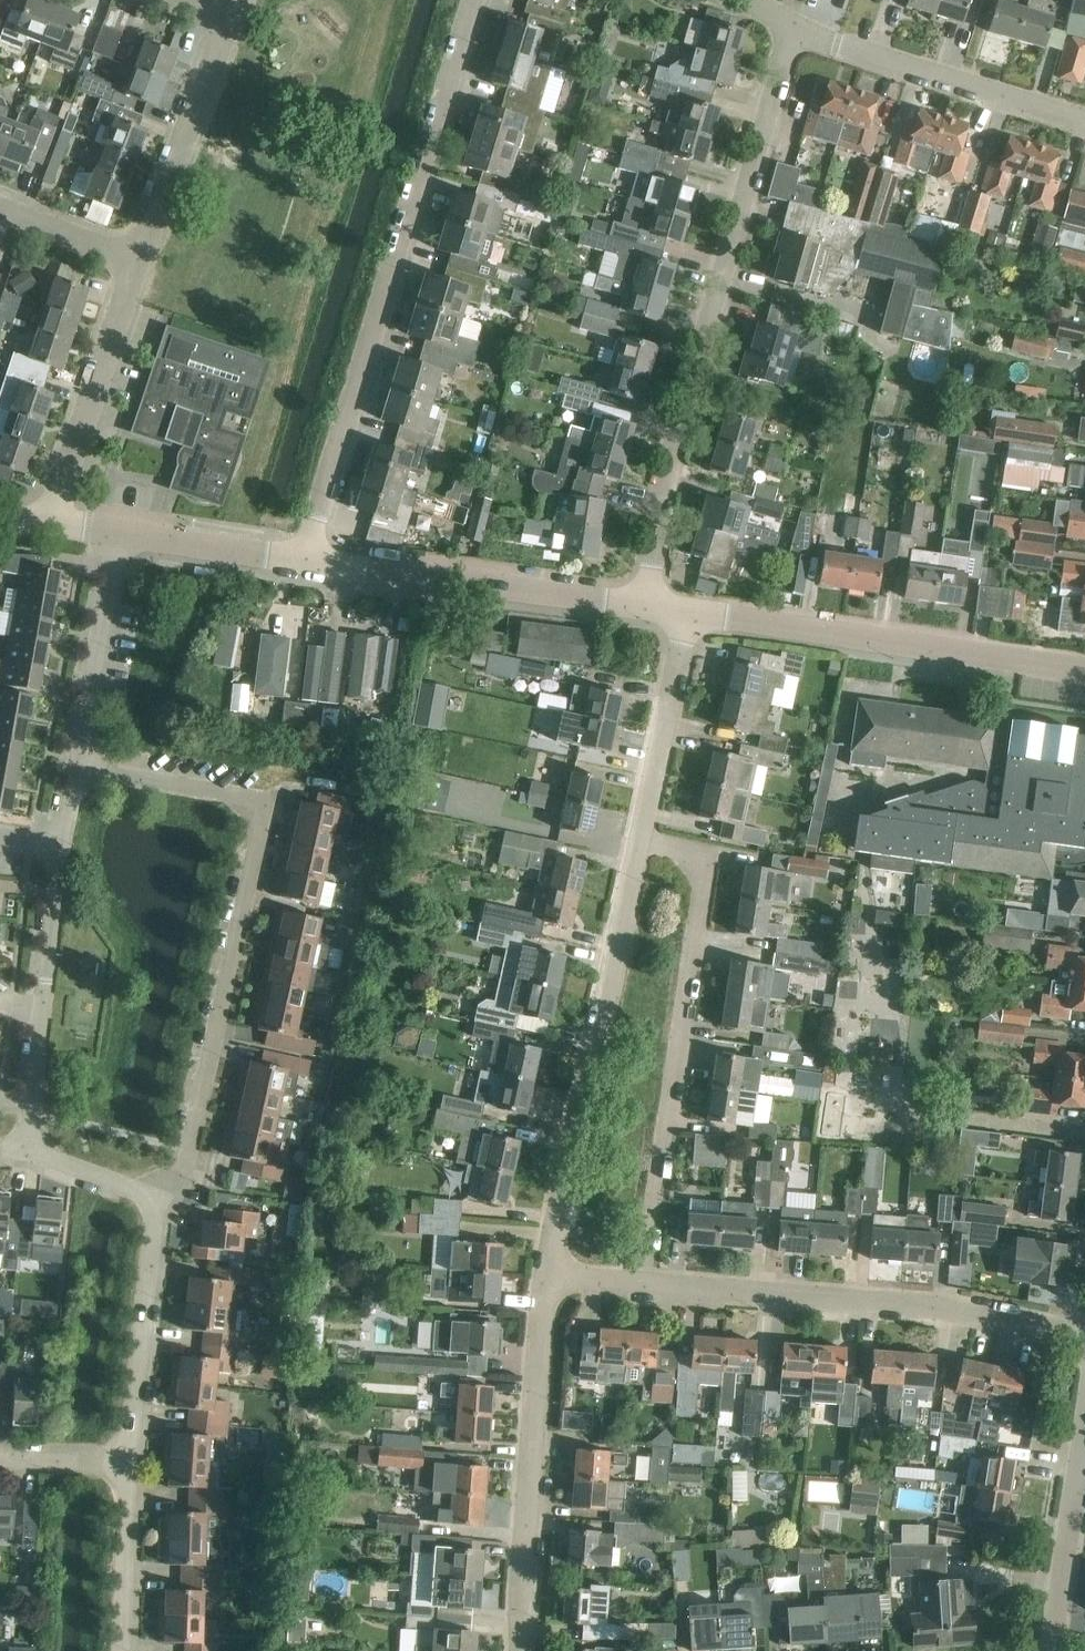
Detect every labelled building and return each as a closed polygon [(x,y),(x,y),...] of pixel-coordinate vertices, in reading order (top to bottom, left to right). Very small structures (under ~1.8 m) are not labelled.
[(8,15),(0,35),(0,42),(21,50),(22,51),(27,36),(41,41),(56,0),(38,0),(37,0),(28,0),(22,14),(20,20),(9,16),(8,15)] [(72,70),(82,44),(70,39),(79,16),(70,13),(71,8),(69,4),(59,0),(56,0),(41,41),(56,47),(50,61),(72,70)] [(566,0),(528,0),(542,4),(538,17),(564,25),(569,26),(573,13),(563,10),(566,0)] [(939,0),(908,0),(906,6),(934,15),(939,0)] [(934,15),(962,24),(969,0),(939,0),(934,15)] [(1070,12),(1084,14),(1084,0),(1072,0),(1070,12)] [(1016,40),(1025,10),(997,2),(988,32),(1016,40)] [(707,9),(696,48),(736,60),(744,33),(727,28),(730,15),(707,9)] [(1025,10),(1016,40),(1044,49),(1053,19),(1025,10)] [(538,17),(534,30),(507,22),(505,29),(500,27),(493,50),(551,67),(564,25),(538,17)] [(92,51),(101,55),(111,59),(122,32),(102,25),(92,51)] [(1055,75),(1080,83),(1084,67),(1084,42),(1067,37),(1055,75)] [(134,68),(166,80),(177,54),(145,41),(134,68)] [(728,86),(736,60),(696,48),(694,48),(692,52),(669,66),(668,69),(657,66),(653,79),(683,87),(712,95),(715,83),(728,86)] [(545,111),(538,109),(551,67),(493,50),(486,73),(491,74),(489,81),(517,90),(513,102),(515,103),(545,111)] [(85,56),(79,72),(84,73),(84,72),(90,58),(85,56)] [(156,106),(166,80),(134,68),(122,63),(118,73),(131,78),(128,84),(124,94),(156,106)] [(592,79),(591,83),(608,88),(611,75),(594,70),(592,79)] [(84,73),(77,90),(102,99),(110,103),(117,85),(94,76),(84,72),(84,73)] [(649,91),(648,96),(671,102),(668,113),(664,124),(709,137),(717,111),(688,103),(692,90),(683,87),(653,79),(649,91)] [(843,121),(853,90),(828,83),(820,108),(811,106),(802,134),(836,145),(843,121)] [(843,121),(836,145),(869,155),(878,126),(869,123),(877,98),(853,90),(843,121)] [(110,103),(102,99),(94,122),(111,129),(105,145),(137,158),(147,131),(137,127),(142,115),(110,103)] [(545,111),(515,103),(511,115),(482,107),(473,136),(515,149),(532,154),(545,111)] [(0,106),(0,162),(15,124),(1,118),(5,108),(0,106)] [(894,158),(892,162),(911,168),(919,144),(933,149),(942,118),(918,111),(914,124),(905,121),(901,133),(894,158)] [(72,133),(78,116),(69,112),(62,129),(72,133)] [(942,118),(933,149),(947,153),(940,177),(959,183),(968,154),(959,151),(967,126),(942,118)] [(0,162),(0,166),(17,172),(20,165),(26,167),(28,162),(29,160),(33,150),(46,155),(56,128),(55,128),(33,119),(29,129),(15,124),(0,162)] [(652,121),(649,132),(651,132),(669,138),(665,153),(702,163),(709,137),(664,124),(652,121)] [(511,165),(515,149),(473,136),(464,166),(495,176),(491,189),(519,197),(528,199),(527,185),(523,184),(527,170),(511,165)] [(59,138),(52,155),(62,158),(68,142),(59,138)] [(1023,177),(1033,146),(1008,138),(1000,164),(991,161),(982,190),(1001,196),(1009,172),(1023,177)] [(626,141),(622,155),(656,165),(660,150),(626,141)] [(105,145),(95,171),(127,183),(137,158),(105,145)] [(1033,146),(1023,177),(1037,181),(1030,205),(1049,211),(1058,182),(1049,179),(1057,154),(1033,146)] [(52,185),(56,173),(62,158),(52,155),(42,181),(52,185)] [(656,165),(622,155),(618,169),(636,174),(652,179),(653,176),(656,165)] [(862,162),(845,217),(862,222),(878,169),(879,167),(878,167),(862,162)] [(775,164),(767,196),(789,203),(815,210),(821,192),(794,184),(798,171),(775,164)] [(878,169),(862,222),(869,224),(881,227),(881,226),(897,175),(878,169)] [(95,171),(89,185),(85,197),(117,210),(127,183),(95,171)] [(633,200),(687,215),(695,189),(653,176),(652,179),(636,174),(629,199),(633,200)] [(951,203),(964,205),(968,186),(956,183),(951,203)] [(456,193),(447,221),(483,232),(497,236),(505,209),(514,211),(519,197),(491,189),(478,185),(474,198),(456,193)] [(969,192),(956,234),(976,240),(989,198),(969,192)] [(1065,218),(1079,221),(1084,222),(1084,195),(1073,192),(1065,218)] [(939,211),(943,197),(930,193),(925,207),(939,211)] [(544,206),(536,204),(519,198),(515,211),(532,216),(540,219),(544,206)] [(679,242),(687,215),(633,200),(625,227),(612,223),(609,236),(662,251),(666,238),(679,242)] [(784,220),(780,236),(840,253),(860,259),(868,228),(869,224),(862,222),(845,217),(815,210),(789,203),(784,220)] [(909,234),(908,237),(951,248),(952,244),(957,225),(914,214),(909,234)] [(441,221),(436,236),(442,237),(438,250),(451,254),(456,255),(452,269),(455,270),(487,280),(493,281),(497,269),(498,266),(487,263),(495,237),(483,233),(483,232),(447,221),(446,223),(441,221)] [(1046,256),(1055,227),(1040,223),(1031,252),(1046,256)] [(580,228),(576,243),(615,254),(617,258),(611,279),(665,294),(672,268),(659,264),(662,251),(609,236),(580,228)] [(857,271),(894,281),(912,286),(908,302),(928,307),(929,305),(934,287),(944,249),(906,239),(868,228),(860,259),(857,270),(857,271)] [(984,250),(999,254),(1001,254),(1006,236),(1005,235),(989,231),(984,250)] [(782,255),(775,280),(828,295),(840,253),(780,236),(775,253),(782,255)] [(1059,249),(1054,267),(1084,274),(1084,255),(1059,249)] [(1048,283),(1062,287),(1065,272),(1051,269),(1048,283)] [(480,305),(487,280),(455,270),(451,283),(426,275),(417,304),(460,318),(465,301),(480,305)] [(23,273),(9,283),(18,296),(32,286),(23,273)] [(584,314),(615,323),(619,310),(657,321),(665,294),(611,279),(596,275),(593,287),(623,296),(619,308),(588,299),(584,314)] [(55,279),(46,305),(79,316),(88,290),(55,279)] [(912,286),(894,281),(881,332),(899,337),(908,302),(912,286)] [(4,320),(13,294),(3,291),(0,300),(0,319),(4,320)] [(950,310),(929,305),(928,307),(908,302),(899,337),(951,351),(952,340),(954,311),(950,310)] [(454,335),(460,318),(417,304),(412,303),(405,325),(411,326),(408,335),(433,342),(429,355),(457,363),(472,368),(480,343),(454,335)] [(70,342),(79,316),(46,305),(37,331),(70,342)] [(757,382),(758,379),(778,385),(789,347),(815,355),(822,331),(796,324),(798,314),(770,307),(765,329),(759,327),(751,355),(747,354),(741,375),(747,376),(746,379),(757,382)] [(611,338),(615,323),(584,314),(580,328),(611,338)] [(826,318),(824,325),(836,328),(834,335),(854,340),(857,327),(826,318)] [(1082,341),(1084,329),(1084,326),(1060,320),(1056,335),(1082,341)] [(187,447),(186,448),(184,451),(183,452),(181,455),(181,456),(181,458),(180,459),(180,461),(180,462),(180,464),(181,465),(181,467),(180,471),(179,470),(173,488),(194,494),(193,496),(192,497),(194,499),(197,500),(199,501),(201,502),(204,502),(206,503),(209,503),(209,501),(208,501),(209,500),(219,503),(230,472),(232,472),(233,470),(235,468),(236,465),(237,462),(237,460),(238,457),(238,454),(236,453),(241,437),(216,429),(223,408),(248,416),(266,363),(168,330),(134,431),(167,442),(170,434),(189,440),(187,447)] [(61,370),(70,342),(37,331),(28,359),(11,353),(7,365),(46,378),(51,366),(61,370)] [(1048,342),(1017,334),(1013,350),(1044,358),(1048,342)] [(617,366),(647,374),(654,348),(617,337),(612,353),(620,355),(617,366)] [(521,343),(515,364),(538,371),(544,349),(521,343)] [(421,352),(417,365),(401,360),(392,390),(430,401),(439,373),(452,377),(457,363),(429,355),(421,352)] [(44,421),(52,394),(42,391),(46,378),(7,365),(0,386),(0,407),(11,410),(44,421)] [(643,385),(647,374),(617,366),(609,393),(639,401),(639,399),(645,401),(649,387),(643,385)] [(556,391),(565,394),(593,402),(597,387),(560,377),(556,391)] [(425,417),(430,401),(392,390),(382,420),(399,425),(396,437),(431,448),(439,421),(425,417)] [(589,414),(593,402),(565,394),(561,407),(589,414)] [(484,405),(480,417),(493,421),(497,409),(484,405)] [(35,448),(44,421),(11,410),(2,437),(35,448)] [(994,429),(992,439),(1051,447),(1054,425),(1011,420),(1012,415),(990,412),(988,428),(994,429)] [(725,414),(717,442),(748,451),(756,422),(725,414)] [(569,426),(567,436),(586,442),(624,453),(632,427),(626,425),(593,416),(589,431),(569,426)] [(490,434),(493,421),(480,417),(476,431),(490,434)] [(960,435),(958,448),(971,450),(973,437),(960,435)] [(567,436),(555,478),(564,481),(600,491),(604,476),(617,479),(624,453),(586,442),(567,436)] [(26,474),(35,448),(2,437),(0,444),(0,487),(8,488),(14,470),(26,474)] [(375,445),(365,476),(401,487),(406,471),(423,476),(431,448),(396,437),(392,450),(375,445)] [(748,451),(717,442),(709,471),(740,479),(748,451)] [(1007,444),(1004,465),(1048,470),(1051,450),(1007,444)] [(771,445),(768,457),(786,462),(789,450),(771,445)] [(786,462),(768,457),(765,468),(782,473),(786,462)] [(1068,464),(1065,485),(1084,487),(1082,501),(1084,502),(1084,466),(1068,464)] [(533,472),(531,478),(531,485),(535,490),(541,493),(558,495),(554,524),(563,525),(598,530),(602,503),(597,502),(600,491),(564,481),(555,478),(534,473),(533,472)] [(365,476),(356,508),(373,513),(369,526),(365,541),(402,545),(404,537),(417,492),(401,487),(365,476)] [(753,496),(757,497),(773,502),(776,490),(756,485),(753,496)] [(467,505),(470,496),(452,490),(447,493),(445,497),(467,505)] [(862,497),(850,496),(844,535),(856,537),(858,518),(862,497)] [(706,497),(698,525),(728,534),(740,537),(768,545),(771,535),(753,529),(752,530),(743,527),(748,510),(748,509),(728,503),(706,497)] [(757,497),(753,511),(779,518),(783,504),(773,502),(757,497)] [(1084,539),(1084,502),(1082,501),(1070,500),(1065,536),(1084,539)] [(474,510),(487,514),(489,505),(477,501),(474,510)] [(905,501),(900,534),(918,537),(923,504),(905,501)] [(487,514),(474,510),(465,540),(478,544),(484,522),(487,514)] [(808,545),(814,513),(799,511),(793,542),(808,545)] [(487,514),(484,522),(497,526),(500,518),(487,514)] [(525,519),(522,534),(552,539),(551,548),(550,551),(559,552),(594,557),(598,530),(563,525),(554,524),(525,518),(525,519)] [(871,519),(858,518),(856,537),(868,539),(871,519)] [(1021,519),(1017,540),(1052,546),(1055,525),(1021,519)] [(970,545),(969,551),(970,551),(982,553),(983,553),(983,550),(985,538),(988,523),(974,521),(970,545)] [(698,525),(690,554),(703,558),(698,573),(726,580),(734,550),(742,552),(741,555),(769,563),(774,547),(768,545),(740,537),(728,534),(698,525)] [(1049,568),(1052,546),(1017,540),(1015,540),(1013,550),(1011,549),(1011,553),(1013,554),(1011,562),(1049,568)] [(932,601),(940,553),(911,549),(908,566),(903,597),(932,601)] [(18,590),(55,597),(60,572),(49,570),(51,558),(35,555),(0,553),(0,571),(21,574),(18,590)] [(848,588),(852,557),(823,553),(818,584),(848,588)] [(940,553),(932,601),(962,606),(966,575),(966,574),(969,558),(940,553)] [(786,579),(784,593),(801,596),(803,582),(807,557),(790,554),(786,579)] [(852,557),(848,588),(877,593),(882,562),(852,557)] [(1063,561),(1060,581),(1084,584),(1084,564),(1063,561)] [(978,585),(974,615),(1020,621),(1024,591),(1017,590),(978,585)] [(51,620),(55,597),(18,590),(14,613),(51,620)] [(1055,631),(1084,634),(1084,627),(1084,599),(1083,599),(1059,596),(1055,631)] [(14,613),(9,637),(47,644),(51,620),(14,613)] [(516,654),(571,662),(590,664),(594,633),(520,622),(516,654)] [(237,628),(220,625),(213,665),(230,668),(237,628)] [(468,629),(454,626),(446,625),(444,641),(466,644),(468,629)] [(502,634),(475,630),(472,629),(470,647),(499,651),(502,634)] [(326,633),(324,650),(322,665),(306,663),(301,700),(336,704),(345,635),(326,633)] [(358,634),(349,697),(374,700),(375,690),(389,692),(396,639),(380,637),(358,634)] [(284,695),(291,638),(263,635),(262,636),(256,692),(284,695)] [(9,637),(5,661),(43,667),(47,644),(9,637)] [(733,662),(726,694),(770,703),(773,687),(781,689),(785,673),(800,676),(803,661),(760,652),(757,667),(733,662)] [(554,667),(519,659),(516,674),(551,681),(554,667)] [(1,685),(38,691),(43,667),(5,661),(1,685)] [(232,672),(223,731),(248,733),(251,711),(256,676),(232,672)] [(421,682),(412,723),(441,730),(449,688),(421,682)] [(567,713),(615,723),(621,694),(574,684),(567,713)] [(27,720),(31,696),(0,690),(0,715),(27,720)] [(760,735),(757,748),(783,754),(786,737),(772,734),(774,721),(766,720),(770,703),(726,694),(719,726),(760,735)] [(969,781),(922,794),(922,789),(880,803),(881,804),(882,804),(885,809),(885,810),(867,818),(858,816),(853,852),(871,854),(870,867),(871,867),(873,858),(912,863),(911,873),(913,873),(915,860),(1048,878),(1051,859),(1059,860),(1058,864),(1062,865),(1065,866),(1069,867),(1073,867),(1077,866),(1081,866),(1084,865),(1084,736),(1075,735),(1076,729),(1010,720),(1009,727),(993,725),(994,718),(985,717),(965,714),(902,705),(857,699),(850,750),(848,764),(882,769),(884,756),(984,770),(983,781),(981,785),(978,784),(976,783),(974,782),(972,781),(969,781)] [(284,701),(281,725),(294,727),(295,717),(297,702),(284,701)] [(309,704),(297,702),(295,717),(294,727),(306,729),(309,704)] [(323,707),(320,734),(335,736),(339,709),(323,707)] [(338,732),(351,734),(355,710),(342,708),(339,723),(338,732)] [(563,712),(556,740),(578,745),(609,752),(615,723),(567,713),(563,712)] [(27,720),(0,715),(0,739),(22,743),(27,720)] [(363,721),(359,739),(384,744),(388,727),(363,721)] [(18,767),(22,743),(0,739),(0,764),(18,767)] [(824,742),(820,780),(831,781),(835,743),(824,742)] [(712,752),(705,784),(747,794),(754,762),(780,768),(783,754),(757,748),(744,745),(741,758),(712,752)] [(18,767),(0,764),(0,788),(14,790),(18,767)] [(572,771),(566,800),(597,807),(603,778),(572,771)] [(443,812),(449,781),(415,774),(408,804),(443,812)] [(533,780),(530,792),(547,796),(549,784),(533,780)] [(741,825),(747,794),(705,784),(699,816),(722,821),(719,836),(762,845),(765,830),(741,825)] [(14,790),(0,788),(0,813),(10,815),(14,790)] [(293,810),(290,825),(333,834),(348,837),(353,815),(349,814),(352,800),(317,792),(315,805),(302,802),(300,811),(293,810)] [(520,792),(518,803),(544,808),(547,796),(530,792),(529,794),(520,792)] [(813,809),(805,844),(816,846),(826,801),(815,799),(813,809)] [(597,807),(566,800),(559,829),(590,836),(597,807)] [(290,825),(285,848),(327,857),(333,834),(290,825)] [(377,844),(380,830),(370,828),(367,842),(377,844)] [(539,869),(536,886),(577,895),(584,863),(538,853),(542,839),(505,831),(498,862),(527,868),(528,866),(539,869)] [(377,844),(367,842),(364,855),(374,857),(377,844)] [(285,848),(279,871),(322,881),(327,857),(285,848)] [(828,862),(789,856),(787,872),(826,878),(828,862)] [(781,875),(782,873),(745,867),(740,899),(769,904),(786,906),(791,877),(781,875)] [(322,881),(279,871),(274,896),(317,905),(317,904),(330,907),(335,884),(322,881)] [(1052,879),(1048,914),(1068,917),(1068,914),(1084,916),(1084,883),(1052,879)] [(932,886),(916,885),(915,915),(930,916),(932,886)] [(484,907),(480,923),(521,932),(540,936),(543,921),(570,927),(577,895),(536,886),(530,912),(489,904),(484,907)] [(356,909),(368,911),(372,892),(361,889),(356,909)] [(819,959),(821,944),(784,938),(786,925),(766,923),(769,904),(740,899),(735,932),(777,938),(775,952),(819,959)] [(272,934),(330,947),(343,950),(346,937),(318,931),(321,919),(278,910),(272,934)] [(906,927),(907,914),(885,911),(883,924),(906,927)] [(932,918),(913,918),(912,941),(931,942),(932,918)] [(480,923),(476,942),(506,949),(500,977),(557,989),(564,957),(518,947),(521,932),(480,923)] [(1029,936),(985,930),(982,948),(1027,954),(1029,936)] [(267,957),(274,959),(316,968),(325,970),(330,947),(272,934),(267,957)] [(359,953),(362,939),(352,937),(349,951),(359,953)] [(1050,981),(1084,985),(1084,960),(1076,958),(1077,949),(1047,945),(1044,968),(1058,970),(1056,981),(1050,980),(1050,981)] [(349,951),(344,974),(348,975),(354,976),(359,953),(349,951)] [(775,952),(772,968),(818,975),(818,972),(833,974),(835,961),(819,959),(775,952)] [(266,964),(262,981),(269,982),(305,990),(311,992),(316,968),(274,959),(272,966),(266,964)] [(784,1002),(784,1000),(789,972),(768,969),(768,966),(731,961),(726,993),(768,1000),(784,1002)] [(344,974),(338,973),(333,996),(342,998),(348,975),(344,974)] [(478,1005),(475,1020),(514,1029),(517,1014),(550,1021),(557,989),(500,977),(495,1002),(486,1000),(478,1005)] [(1050,981),(1048,995),(1041,995),(1038,1014),(1068,1018),(1070,1009),(1084,1011),(1084,985),(1050,981)] [(260,988),(257,1004),(300,1013),(305,990),(269,982),(267,990),(260,988)] [(768,1000),(726,993),(721,1026),(759,1031),(760,1026),(763,1027),(768,1000)] [(824,993),(822,1006),(831,1007),(833,995),(824,993)] [(342,998),(333,996),(330,1010),(339,1012),(342,998)] [(257,1004),(253,1022),(260,1023),(258,1030),(267,1032),(264,1045),(286,1049),(312,1055),(315,1041),(301,1037),(303,1029),(297,1027),(300,1013),(257,1004)] [(1003,1007),(1001,1021),(1027,1024),(1029,1011),(1003,1007)] [(475,1020),(472,1035),(494,1040),(511,1044),(514,1029),(475,1020)] [(1023,1027),(979,1021),(977,1039),(1020,1045),(1023,1027)] [(418,1030),(407,1028),(396,1033),(393,1045),(413,1050),(418,1030)] [(761,1045),(787,1050),(789,1034),(763,1030),(761,1045)] [(494,1040),(487,1072),(504,1076),(532,1082),(539,1050),(511,1044),(494,1040)] [(1084,1083),(1084,1057),(1063,1054),(1065,1045),(1035,1041),(1032,1060),(1057,1064),(1055,1079),(1084,1083)] [(751,1060),(716,1055),(712,1087),(756,1094),(761,1061),(802,1067),(804,1053),(787,1050),(761,1045),(754,1044),(751,1060)] [(243,1067),(239,1085),(245,1087),(246,1086),(282,1094),(293,1097),(298,1074),(308,1076),(311,1062),(284,1056),(263,1051),(260,1064),(251,1062),(249,1069),(243,1067)] [(444,1095),(441,1110),(480,1119),(484,1105),(525,1114),(532,1082),(504,1076),(487,1072),(482,1071),(478,1087),(475,1102),(444,1095)] [(817,1103),(821,1077),(795,1073),(791,1099),(817,1103)] [(915,1105),(929,1107),(932,1080),(918,1078),(915,1105)] [(1084,1097),(1084,1083),(1055,1079),(1053,1093),(1028,1090),(1026,1110),(1056,1114),(1057,1105),(1084,1108),(1084,1097)] [(949,1084),(946,1101),(958,1103),(961,1085),(949,1084)] [(234,1108),(240,1110),(277,1118),(282,1094),(246,1086),(245,1087),(239,1085),(234,1108)] [(774,1140),(776,1124),(752,1122),(756,1094),(712,1087),(707,1120),(749,1126),(748,1137),(774,1140)] [(316,1102),(311,1125),(320,1127),(326,1105),(319,1103),(316,1102)] [(234,1108),(229,1131),(287,1144),(292,1121),(277,1118),(240,1110),(234,1108)] [(324,1120),(321,1134),(338,1138),(341,1124),(343,1114),(326,1110),(324,1120)] [(457,1162),(469,1165),(512,1174),(519,1142),(494,1136),(496,1122),(480,1119),(441,1110),(437,1110),(433,1130),(462,1136),(457,1162)] [(317,1141),(320,1127),(311,1125),(308,1139),(317,1141)] [(960,1129),(957,1155),(958,1155),(972,1157),(975,1157),(976,1146),(998,1149),(1000,1133),(960,1129)] [(229,1131),(225,1149),(231,1150),(230,1157),(244,1160),(241,1173),(232,1171),(231,1176),(230,1181),(245,1184),(246,1180),(247,1174),(280,1182),(288,1144),(287,1144),(229,1131)] [(338,1138),(321,1134),(320,1141),(337,1145),(338,1138)] [(726,1152),(727,1136),(694,1134),(693,1149),(726,1152)] [(770,1181),(768,1207),(781,1208),(783,1208),(784,1193),(785,1182),(786,1169),(788,1169),(791,1141),(774,1140),(772,1162),(771,1168),(770,1181)] [(865,1147),(864,1163),(883,1164),(885,1148),(865,1147)] [(1050,1167),(1047,1188),(1073,1192),(1078,1155),(1052,1152),(1052,1153),(1035,1151),(1033,1165),(1050,1167)] [(469,1165),(465,1183),(471,1184),(468,1198),(505,1206),(512,1174),(469,1165)] [(770,1181),(771,1168),(755,1166),(752,1206),(755,1206),(768,1207),(770,1181)] [(859,1215),(862,1188),(846,1187),(844,1214),(859,1215)] [(877,1190),(862,1188),(859,1215),(873,1216),(875,1216),(875,1215),(877,1190)] [(1069,1222),(1073,1192),(1047,1188),(1045,1203),(1028,1201),(1026,1215),(1044,1217),(1043,1218),(1069,1222)] [(2,1256),(1,1269),(16,1271),(17,1258),(20,1225),(7,1224),(10,1193),(0,1192),(0,1256),(2,1256)] [(781,1208),(777,1251),(810,1253),(814,1211),(815,1195),(784,1193),(783,1208),(781,1208)] [(951,1222),(953,1196),(938,1194),(936,1221),(951,1222)] [(33,1227),(20,1225),(17,1258),(60,1262),(62,1246),(57,1245),(59,1226),(64,1226),(65,1212),(60,1211),(62,1198),(37,1196),(33,1227)] [(420,1214),(460,1217),(459,1216),(460,1201),(434,1199),(433,1214),(420,1214)] [(718,1246),(721,1217),(722,1204),(689,1201),(686,1243),(718,1246)] [(959,1219),(1003,1225),(1005,1208),(961,1202),(959,1219)] [(722,1204),(721,1217),(718,1246),(751,1248),(755,1206),(752,1206),(722,1204)] [(257,1228),(259,1213),(225,1210),(223,1223),(203,1221),(201,1232),(195,1232),(192,1258),(220,1261),(229,1262),(242,1263),(244,1263),(245,1251),(241,1251),(243,1238),(256,1239),(257,1228)] [(837,1213),(814,1211),(810,1253),(843,1256),(846,1221),(837,1220),(837,1213)] [(460,1217),(420,1214),(419,1233),(459,1236),(460,1217)] [(906,1214),(906,1217),(902,1261),(935,1263),(937,1234),(928,1234),(929,1228),(926,1228),(927,1216),(906,1214)] [(873,1216),(869,1258),(902,1261),(906,1217),(875,1215),(875,1216),(873,1216)] [(951,1222),(951,1230),(954,1230),(952,1249),(951,1264),(964,1266),(965,1261),(966,1245),(968,1222),(952,1221),(951,1222)] [(451,1241),(449,1270),(500,1273),(503,1245),(451,1241)] [(1035,1244),(1018,1242),(1013,1278),(1031,1280),(1030,1280),(1061,1285),(1066,1248),(1035,1244)] [(341,1257),(358,1259),(359,1247),(341,1245),(341,1257)] [(190,1278),(187,1304),(228,1308),(231,1283),(244,1285),(246,1270),(211,1266),(210,1280),(190,1278)] [(498,1303),(500,1273),(449,1270),(447,1298),(498,1303)] [(390,1291),(362,1289),(361,1302),(389,1304),(390,1291)] [(204,1332),(203,1345),(237,1349),(239,1335),(225,1333),(228,1308),(187,1304),(184,1329),(204,1332)] [(10,1317),(10,1306),(3,1306),(0,1308),(0,1317),(10,1317)] [(435,1321),(432,1351),(448,1352),(467,1353),(487,1355),(494,1356),(495,1342),(500,1341),(500,1340),(501,1329),(496,1327),(496,1325),(493,1324),(494,1317),(482,1316),(469,1316),(451,1314),(450,1322),(435,1321)] [(575,1347),(576,1330),(567,1329),(566,1347),(575,1347)] [(581,1333),(579,1361),(596,1362),(596,1366),(595,1381),(623,1383),(628,1332),(598,1329),(598,1334),(581,1333)] [(628,1332),(623,1383),(642,1385),(641,1401),(651,1402),(652,1401),(671,1402),(674,1368),(654,1367),(655,1350),(657,1334),(628,1332)] [(722,1366),(724,1340),(692,1337),(691,1355),(678,1354),(675,1390),(676,1390),(674,1415),(695,1417),(697,1384),(720,1385),(722,1366)] [(720,1385),(718,1411),(719,1411),(729,1412),(732,1412),(736,1372),(753,1373),(754,1366),(755,1342),(724,1340),(722,1366),(720,1385)] [(779,1389),(781,1389),(780,1395),(799,1397),(798,1407),(809,1408),(814,1346),(782,1344),(779,1389)] [(171,1381),(215,1386),(217,1372),(235,1374),(237,1349),(203,1345),(201,1358),(181,1356),(180,1364),(174,1363),(171,1381)] [(814,1346),(809,1402),(839,1404),(839,1394),(854,1395),(855,1384),(843,1383),(843,1380),(845,1349),(814,1346)] [(887,1424),(898,1425),(903,1353),(872,1351),(869,1382),(888,1384),(886,1407),(889,1407),(887,1424)] [(904,1353),(898,1425),(908,1426),(915,1426),(917,1400),(932,1401),(933,1387),(935,1356),(904,1353)] [(260,1377),(288,1379),(290,1357),(262,1355),(260,1377)] [(466,1376),(467,1362),(374,1356),(373,1370),(466,1376)] [(955,1415),(941,1412),(938,1434),(975,1440),(976,1440),(992,1367),(961,1360),(960,1366),(954,1391),(972,1395),(966,1423),(953,1420),(955,1415)] [(13,1401),(12,1426),(37,1427),(38,1414),(43,1414),(43,1400),(38,1399),(39,1380),(15,1379),(16,1362),(1,1362),(0,1365),(0,1375),(0,1400),(13,1401)] [(992,1367),(976,1440),(975,1440),(975,1441),(995,1444),(1001,1415),(1014,1417),(1019,1393),(1023,1374),(992,1367)] [(1023,1374),(1019,1393),(1036,1397),(1041,1378),(1023,1374)] [(214,1401),(215,1386),(171,1381),(169,1399),(176,1400),(175,1408),(189,1409),(196,1410),(195,1423),(227,1426),(229,1412),(229,1403),(214,1401)] [(458,1397),(457,1413),(490,1416),(492,1387),(459,1384),(459,1385),(440,1383),(439,1396),(458,1397)] [(765,1388),(744,1386),(741,1433),(761,1434),(765,1388)] [(779,1389),(765,1388),(762,1421),(778,1422),(780,1395),(781,1389),(779,1389)] [(837,1420),(837,1426),(853,1427),(855,1395),(854,1395),(839,1394),(839,1404),(837,1420)] [(855,1395),(853,1427),(869,1429),(872,1396),(855,1395)] [(565,1409),(564,1427),(591,1428),(592,1411),(565,1409)] [(490,1416),(457,1413),(456,1429),(437,1428),(436,1441),(455,1442),(488,1445),(490,1416)] [(165,1441),(164,1459),(219,1463),(224,1463),(225,1450),(227,1426),(195,1423),(194,1436),(186,1435),(173,1434),(172,1442),(165,1441)] [(262,1433),(262,1444),(266,1444),(264,1466),(284,1468),(286,1439),(286,1434),(285,1434),(262,1433)] [(381,1434),(380,1447),(420,1450),(421,1437),(381,1434)] [(960,1439),(940,1435),(937,1457),(952,1459),(953,1451),(959,1452),(960,1439)] [(362,1446),(361,1463),(376,1464),(376,1466),(416,1469),(421,1469),(419,1491),(433,1492),(484,1496),(487,1467),(455,1465),(456,1453),(422,1450),(420,1450),(380,1447),(362,1446)] [(649,1483),(667,1485),(669,1447),(651,1446),(649,1483)] [(573,1478),(606,1481),(607,1465),(626,1466),(627,1453),(608,1452),(575,1449),(573,1478)] [(977,1487),(1008,1492),(1013,1461),(982,1456),(977,1487)] [(164,1459),(163,1478),(169,1478),(169,1486),(190,1487),(189,1500),(221,1502),(222,1488),(218,1487),(219,1463),(164,1459)] [(915,1480),(933,1481),(934,1472),(934,1469),(897,1467),(897,1478),(915,1480)] [(701,1469),(672,1469),(671,1484),(701,1484),(701,1469)] [(939,1471),(938,1481),(954,1484),(956,1473),(939,1471)] [(604,1509),(623,1511),(625,1482),(606,1481),(573,1478),(571,1508),(604,1510),(604,1509)] [(853,1479),(850,1513),(876,1516),(879,1481),(853,1479)] [(960,1485),(954,1524),(972,1527),(973,1519),(1003,1524),(1008,1492),(977,1487),(960,1485)] [(431,1509),(430,1521),(449,1523),(482,1526),(484,1496),(433,1492),(432,1509),(431,1509)] [(12,1538),(12,1527),(14,1497),(0,1496),(0,1538),(12,1538)] [(161,1520),(161,1538),(220,1540),(221,1516),(221,1502),(189,1500),(189,1513),(168,1512),(168,1520),(161,1520)] [(633,1523),(664,1525),(665,1509),(634,1506),(633,1523)] [(38,1529),(38,1516),(28,1516),(27,1529),(38,1529)] [(377,1517),(376,1531),(412,1534),(417,1534),(418,1521),(377,1517)] [(972,1527),(937,1521),(935,1535),(969,1541),(972,1527)] [(663,1539),(664,1525),(633,1523),(632,1537),(663,1539)] [(567,1563),(609,1566),(610,1548),(614,1548),(615,1535),(569,1531),(567,1563)] [(731,1532),(731,1547),(773,1545),(773,1531),(731,1532)] [(434,1577),(478,1580),(481,1552),(467,1551),(468,1538),(417,1534),(412,1534),(411,1547),(436,1549),(434,1577)] [(878,1535),(878,1544),(892,1545),(892,1536),(878,1535)] [(161,1538),(160,1556),(167,1557),(167,1565),(181,1565),(181,1578),(187,1578),(221,1579),(221,1573),(222,1540),(220,1540),(161,1538)] [(789,1624),(778,1625),(779,1644),(790,1643),(790,1644),(826,1641),(821,1575),(821,1554),(820,1548),(787,1548),(787,1560),(798,1560),(797,1576),(806,1576),(808,1607),(788,1609),(789,1624)] [(760,1550),(742,1551),(743,1566),(761,1565),(760,1550)] [(689,1552),(671,1553),(673,1584),(691,1583),(689,1552)] [(846,1555),(821,1554),(821,1575),(826,1641),(878,1638),(875,1595),(846,1597),(845,1580),(846,1555)] [(916,1557),(888,1559),(889,1578),(917,1576),(916,1557)] [(311,1571),(288,1569),(287,1582),(310,1584),(311,1571)] [(393,1612),(393,1613),(406,1614),(406,1616),(437,1618),(438,1605),(472,1607),(476,1608),(478,1580),(434,1577),(432,1604),(410,1602),(407,1602),(407,1603),(393,1602),(393,1612)] [(159,1598),(158,1616),(202,1617),(203,1593),(221,1593),(221,1587),(221,1579),(187,1578),(181,1578),(180,1591),(166,1590),(166,1598),(159,1598)] [(911,1617),(913,1647),(973,1642),(971,1612),(962,1612),(961,1604),(973,1603),(972,1580),(921,1583),(923,1615),(911,1617)] [(565,1589),(563,1623),(583,1624),(587,1624),(585,1640),(618,1640),(618,1624),(605,1624),(608,1587),(589,1585),(589,1591),(565,1589)] [(718,1603),(722,1648),(753,1646),(751,1622),(764,1622),(762,1586),(739,1587),(733,1594),(733,1602),(718,1603)] [(16,1587),(16,1605),(33,1605),(34,1587),(16,1587)] [(691,1650),(722,1648),(718,1603),(687,1605),(691,1650)] [(158,1634),(165,1635),(164,1643),(185,1643),(185,1650),(217,1650),(218,1643),(202,1643),(202,1617),(158,1616),(158,1634)] [(473,1650),(474,1634),(436,1631),(437,1618),(406,1616),(405,1629),(420,1630),(418,1650),(479,1650),(480,1650),(473,1650)] [(676,1623),(661,1624),(661,1640),(676,1640),(676,1623)] [(618,1624),(618,1640),(647,1640),(647,1624),(618,1624)]
